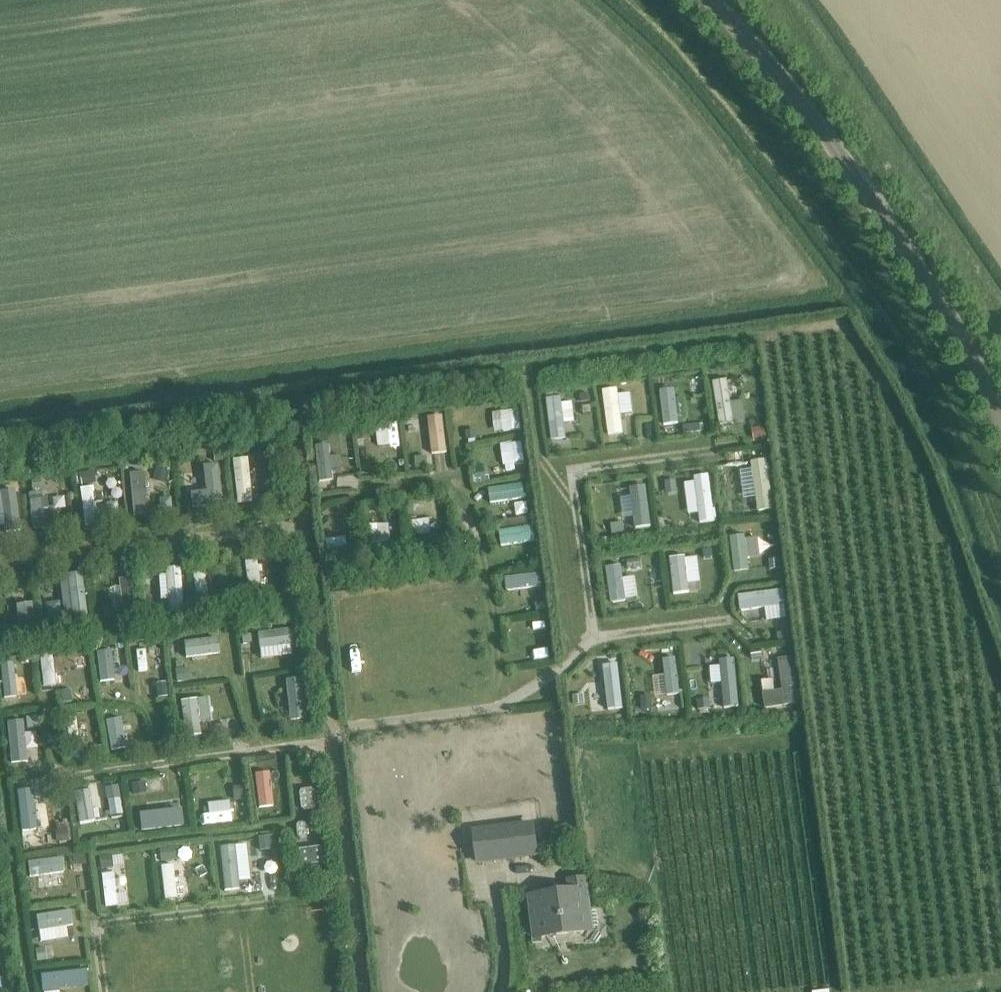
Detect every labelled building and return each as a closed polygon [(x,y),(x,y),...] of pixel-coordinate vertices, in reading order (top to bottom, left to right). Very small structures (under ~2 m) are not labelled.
[(728,380),(713,382),(719,425),(734,423),(728,380)] [(619,389),(603,391),(608,436),(624,434),(619,389)] [(675,389),(660,391),(664,427),(679,425),(675,389)] [(589,393),(580,394),(581,402),(590,401),(589,393)] [(562,398),(546,400),(551,440),(567,438),(562,398)] [(520,431),(519,411),(500,412),(501,432),(520,431)] [(374,432),(397,432),(397,415),(374,415),(374,432)] [(444,422),(428,424),(432,453),(447,451),(444,422)] [(369,423),(358,424),(359,440),(370,439),(369,423)] [(764,427),(752,429),(753,439),(765,437),(764,427)] [(477,429),(466,431),(467,440),(478,438),(477,429)] [(522,443),(500,445),(502,467),(524,465),(522,443)] [(331,446),(315,448),(320,482),(335,481),(331,446)] [(427,456),(416,457),(416,468),(427,467),(427,456)] [(769,460),(752,462),(757,512),(774,511),(769,460)] [(206,491),(188,493),(190,511),(223,507),(217,464),(203,466),(206,491)] [(156,466),(154,479),(165,482),(168,469),(156,466)] [(478,477),(476,478),(477,483),(488,481),(486,468),(477,470),(478,477)] [(148,512),(144,470),(128,471),(133,514),(148,512)] [(93,471),(78,473),(80,485),(95,483),(93,471)] [(249,501),(246,472),(234,473),(236,502),(249,501)] [(710,476),(696,477),(700,524),(714,523),(710,476)] [(40,478),(31,479),(32,489),(41,488),(40,478)] [(674,478),(665,479),(666,490),(676,489),(674,478)] [(17,483),(5,484),(6,493),(18,492),(17,483)] [(84,526),(98,524),(93,484),(79,486),(84,526)] [(528,485),(508,486),(510,507),(529,506),(528,485)] [(630,489),(636,528),(652,527),(647,487),(630,489)] [(41,490),(28,491),(32,528),(45,526),(41,490)] [(492,508),(483,509),(485,523),(494,522),(492,508)] [(519,509),(502,508),(500,534),(517,534),(519,509)] [(372,525),(390,524),(390,509),(371,510),(372,525)] [(431,519),(410,521),(411,536),(431,535),(431,519)] [(623,523),(611,524),(612,534),(618,533),(624,533),(623,523)] [(534,524),(524,526),(525,534),(535,533),(534,524)] [(391,543),(390,525),(369,526),(371,545),(391,543)] [(745,535),(730,538),(735,572),(750,570),(745,535)] [(349,557),(346,537),(325,540),(328,560),(349,557)] [(671,558),(674,595),(691,594),(687,556),(671,558)] [(261,588),(256,558),(244,560),(248,590),(261,588)] [(638,558),(627,560),(628,569),(639,568),(638,558)] [(627,602),(621,566),(606,568),(611,604),(627,602)] [(207,592),(204,568),(192,569),(195,594),(207,592)] [(149,569),(140,570),(140,581),(150,580),(149,569)] [(184,601),(182,570),(166,572),(168,602),(184,601)] [(135,613),(130,575),(119,576),(123,615),(135,613)] [(541,575),(507,578),(508,592),(542,588),(541,575)] [(87,615),(83,580),(69,582),(74,617),(87,615)] [(292,587),(284,588),(285,599),(294,598),(292,587)] [(21,625),(34,624),(30,590),(17,591),(21,625)] [(783,591),(740,596),(742,612),(785,607),(783,591)] [(103,615),(95,616),(96,626),(104,625),(103,615)] [(84,618),(75,619),(77,631),(85,630),(84,618)] [(292,630),(257,634),(259,649),(294,645),(292,630)] [(789,633),(778,634),(779,642),(790,641),(789,633)] [(250,634),(241,634),(242,644),(251,643),(250,634)] [(217,639),(185,642),(186,658),(218,655),(217,639)] [(154,654),(153,644),(132,646),(132,655),(154,654)] [(115,659),(114,649),(95,651),(96,661),(115,659)] [(762,649),(752,650),(754,660),(763,658),(762,649)] [(55,687),(52,654),(39,654),(43,687),(55,687)] [(676,658),(662,660),(667,696),(681,694),(676,658)] [(793,658),(779,659),(783,691),(763,694),(764,706),(799,702),(793,658)] [(70,689),(85,689),(86,660),(70,660),(70,689)] [(735,660),(719,660),(724,708),(739,708),(735,660)] [(0,666),(2,687),(23,684),(21,665),(0,666)] [(619,665),(604,667),(608,710),(623,709),(619,665)] [(302,679),(287,680),(291,721),(305,719),(302,679)] [(166,681),(156,682),(158,697),(168,696),(166,681)] [(70,689),(61,690),(62,702),(71,701),(70,689)] [(583,694),(574,695),(574,704),(584,703),(583,694)] [(20,696),(8,698),(9,707),(22,706),(20,696)] [(651,696),(641,697),(641,709),(652,709),(651,696)] [(208,698),(180,702),(185,739),(200,737),(199,724),(211,722),(208,698)] [(709,699),(697,700),(698,710),(710,708),(709,699)] [(111,709),(101,709),(102,719),(112,718),(111,709)] [(115,721),(133,719),(133,711),(114,712),(115,721)] [(82,712),(66,713),(66,722),(83,722),(82,712)] [(27,715),(7,717),(8,727),(28,725),(27,715)] [(76,779),(77,812),(93,811),(91,778),(76,779)] [(27,779),(12,780),(15,822),(31,821),(27,779)] [(144,780),(134,781),(135,792),(145,791),(144,780)] [(116,786),(105,787),(106,796),(118,795),(116,786)] [(244,786),(234,786),(235,800),(244,799),(244,786)] [(314,786),(298,788),(301,809),(316,807),(314,786)] [(58,810),(59,828),(71,828),(70,809),(58,810)] [(181,810),(138,815),(141,832),(183,827),(181,810)] [(200,814),(201,825),(232,821),(231,810),(200,814)] [(307,836),(306,820),(296,821),(297,837),(307,836)] [(105,833),(126,831),(125,821),(104,823),(105,833)] [(573,824),(563,825),(565,834),(574,833),(573,824)] [(533,827),(476,834),(479,863),(537,856),(533,827)] [(67,829),(57,830),(58,842),(68,841),(67,829)] [(271,835),(258,836),(260,848),(272,847),(271,835)] [(247,842),(220,845),(224,889),(239,887),(238,879),(250,878),(247,842)] [(175,846),(162,847),(163,860),(177,859),(175,846)] [(317,848),(301,850),(302,865),(319,863),(317,848)] [(85,855),(74,856),(75,865),(86,863),(85,855)] [(111,855),(99,857),(100,868),(112,867),(111,855)] [(64,870),(62,856),(27,860),(29,875),(64,870)] [(177,896),(173,863),(160,864),(164,897),(177,896)] [(117,905),(113,871),(101,872),(104,906),(117,905)] [(572,893),(531,898),(536,938),(591,930),(591,928),(599,927),(597,912),(589,913),(585,881),(570,883),(572,893)] [(70,909),(36,914),(38,929),(72,924),(70,909)] [(45,948),(35,949),(37,961),(47,960),(45,948)] [(78,967),(44,971),(46,985),(80,981),(78,967)]
